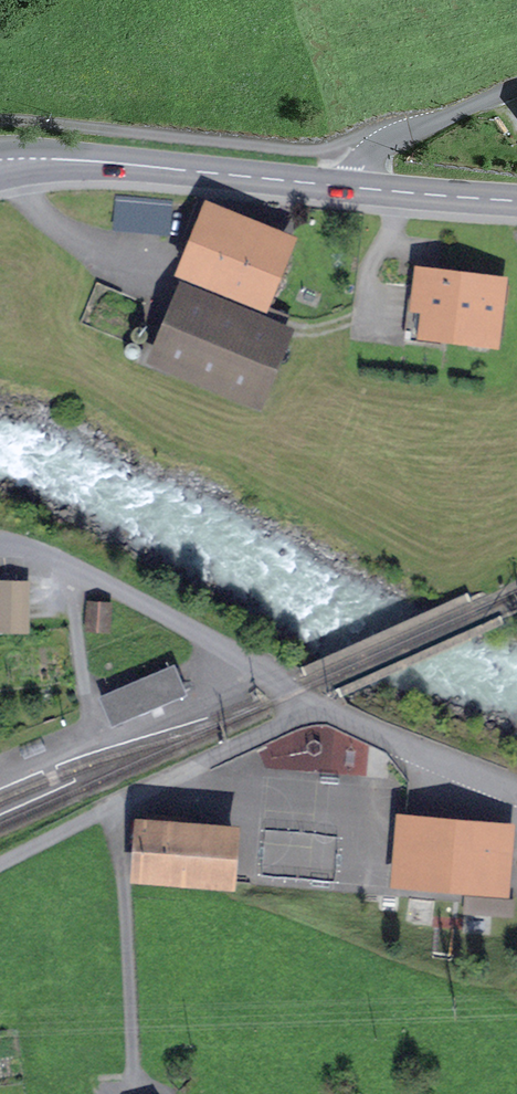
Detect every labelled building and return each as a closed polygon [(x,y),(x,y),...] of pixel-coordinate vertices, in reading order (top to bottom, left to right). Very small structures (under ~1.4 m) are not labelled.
[(212,214),(188,275),(257,303),(282,242),(212,214)] [(507,286),(474,282),(474,279),(472,279),(472,284),(447,281),(448,276),(446,276),(446,278),(423,276),(422,287),(411,286),(405,338),(439,342),(441,329),(490,336),(494,301),(504,302),(507,286)] [(185,296),(160,356),(255,395),(280,335),(185,296)] [(22,628),(23,586),(0,585),(0,627),(22,628)] [(90,605),(88,627),(107,628),(108,607),(90,605)] [(133,722),(151,714),(149,709),(184,693),(173,667),(102,698),(114,726),(131,718),(133,722)] [(144,825),(140,875),(228,883),(232,832),(144,825)] [(403,826),(399,878),(501,887),(505,835),(403,826)]
